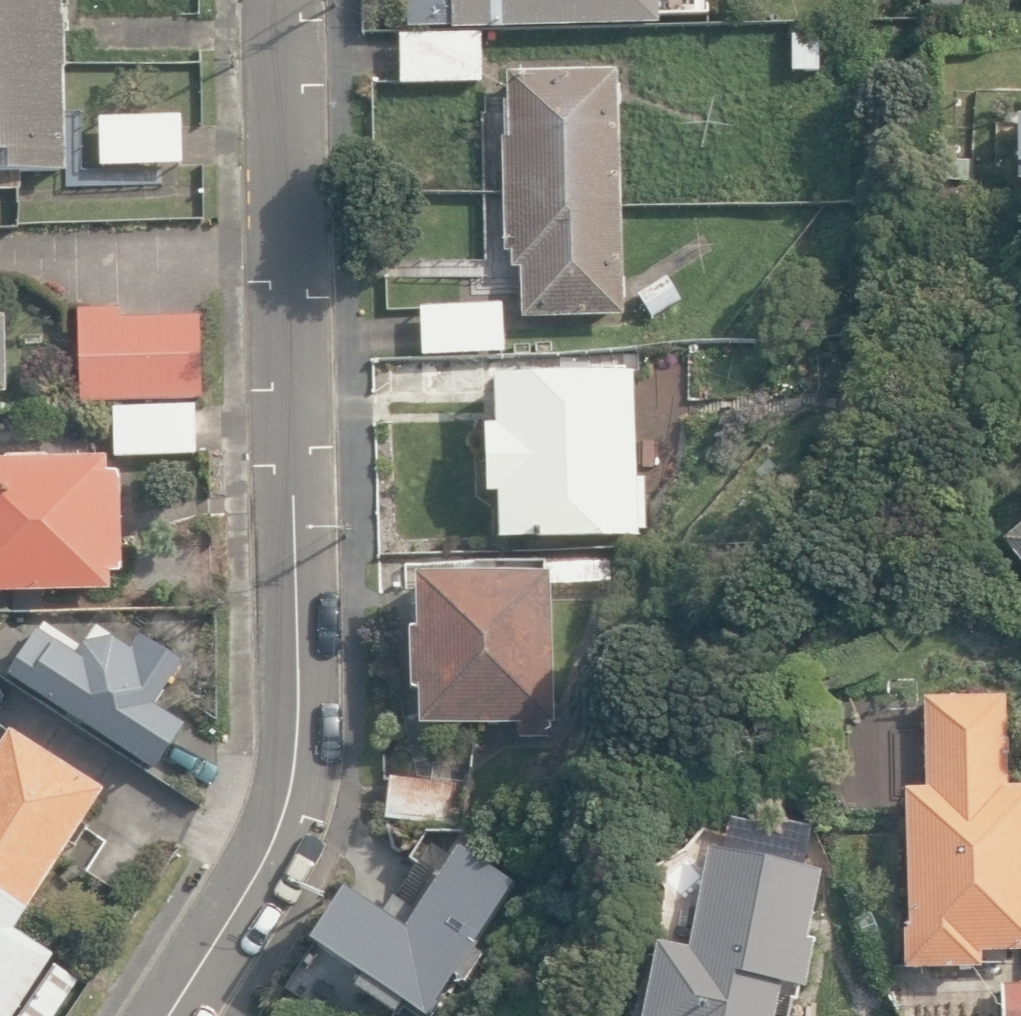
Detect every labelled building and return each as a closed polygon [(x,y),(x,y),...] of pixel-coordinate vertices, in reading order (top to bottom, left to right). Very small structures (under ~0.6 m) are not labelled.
[(62,166),(61,0),(0,0),(0,167),(62,166)] [(454,27),(661,22),(660,0),(454,0),(454,27)] [(931,9),(966,8),(965,0),(931,0),(931,9)] [(787,26),(787,63),(814,62),(814,26),(787,26)] [(398,85),(482,83),(481,31),(397,33),(398,85)] [(522,267),(523,317),(623,314),(622,298),(626,297),(625,276),(623,276),(619,103),(623,103),(622,84),(617,84),(617,68),(508,71),(508,98),(505,98),(506,135),(502,135),(505,249),(512,249),(512,267),(522,267)] [(181,108),(95,110),(96,159),(182,157),(181,108)] [(634,284),(649,309),(680,290),(665,265),(634,284)] [(501,294),(415,298),(417,351),(503,348),(501,294)] [(74,309),(79,403),(201,396),(196,316),(121,320),(120,306),(74,309)] [(494,486),(495,533),(642,528),(641,498),(653,497),(652,469),(633,469),(630,355),(556,358),(556,369),(490,371),(492,419),(483,420),(485,487),(494,486)] [(113,407),(115,459),(200,455),(197,404),(113,407)] [(111,589),(111,571),(122,571),(120,471),(107,471),(107,458),(0,459),(0,590),(111,589)] [(1020,559),(1020,515),(1000,533),(1020,559)] [(515,714),(516,729),(546,729),(545,712),(551,712),(547,566),(412,570),(414,622),(405,622),(407,682),(415,682),(416,717),(515,714)] [(39,628),(7,678),(154,774),(186,726),(156,707),(187,660),(147,634),(135,652),(116,639),(85,642),(77,653),(39,628)] [(902,965),(979,963),(978,948),(1020,947),(1020,778),(1005,778),(1003,688),(922,690),(924,782),(903,782),(906,925),(901,925),(902,965)] [(11,728),(0,744),(0,1015),(14,1015),(54,954),(14,928),(104,789),(11,728)] [(386,810),(451,819),(456,784),(391,776),(386,810)] [(339,880),(305,934),(422,1007),(506,874),(452,840),(402,920),(339,880)] [(777,977),(805,982),(813,940),(807,939),(820,868),(707,846),(689,942),(654,935),(638,1015),(769,1015),(777,977)] [(999,1015),(1020,1015),(1020,975),(999,975),(999,1015)]
